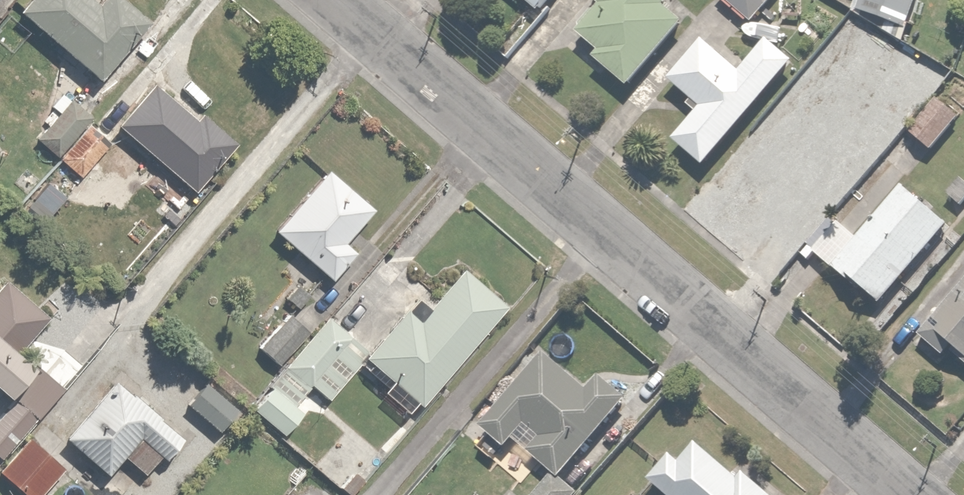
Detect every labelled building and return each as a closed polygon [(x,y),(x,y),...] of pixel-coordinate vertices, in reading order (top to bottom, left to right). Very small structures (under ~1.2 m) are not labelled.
[(20,10),(101,79),(150,22),(125,0),(105,0),(100,6),(93,0),(29,0),(20,10)] [(542,16),(555,0),(523,0),(542,16)] [(629,91),(690,16),(671,0),(591,0),(598,6),(575,35),(598,54),(592,61),(629,91)] [(752,23),(771,0),(725,0),(752,23)] [(853,11),(910,29),(919,0),(857,0),(853,11)] [(730,31),(718,47),(742,66),(755,51),(730,31)] [(703,174),(707,169),(742,134),(738,129),(798,68),(772,42),(739,75),(705,41),(666,80),(690,104),(687,107),(695,114),(669,140),(703,174)] [(159,75),(116,125),(197,195),(240,144),(159,75)] [(890,80),(848,131),(882,159),(924,108),(890,80)] [(59,157),(93,117),(70,98),(37,139),(59,157)] [(936,99),(908,134),(931,153),(960,118),(936,99)] [(781,112),(726,173),(762,206),(756,213),(789,242),(859,165),(833,140),(814,161),(801,149),(810,139),(781,112)] [(93,117),(59,157),(82,176),(116,136),(93,117)] [(329,168),(274,228),(332,280),(360,248),(349,238),(375,210),(329,168)] [(904,187),(831,268),(876,309),(949,228),(904,187)] [(419,319),(407,308),(365,355),(421,405),(507,309),(463,270),(419,319)] [(0,288),(0,390),(2,388),(12,396),(37,366),(17,350),(48,312),(7,279),(0,288)] [(352,306),(364,316),(385,293),(373,282),(352,306)] [(917,336),(945,361),(954,350),(963,358),(963,283),(917,336)] [(292,313),(258,347),(278,368),(313,333),(292,313)] [(365,345),(329,316),(289,365),(330,398),(359,363),(354,359),(365,345)] [(520,441),(554,470),(533,494),(583,494),(584,493),(576,486),(641,412),(600,377),(590,390),(548,354),(469,445),(497,468),(520,441)] [(119,380),(65,437),(106,475),(142,436),(168,461),(186,442),(119,380)] [(208,381),(187,403),(220,435),(241,412),(208,381)] [(10,399),(0,410),(0,456),(33,419),(10,399)] [(28,434),(0,466),(0,473),(26,494),(39,494),(65,466),(28,434)] [(651,480),(670,494),(780,494),(747,468),(741,475),(699,440),(683,459),(675,452),(651,480)]
